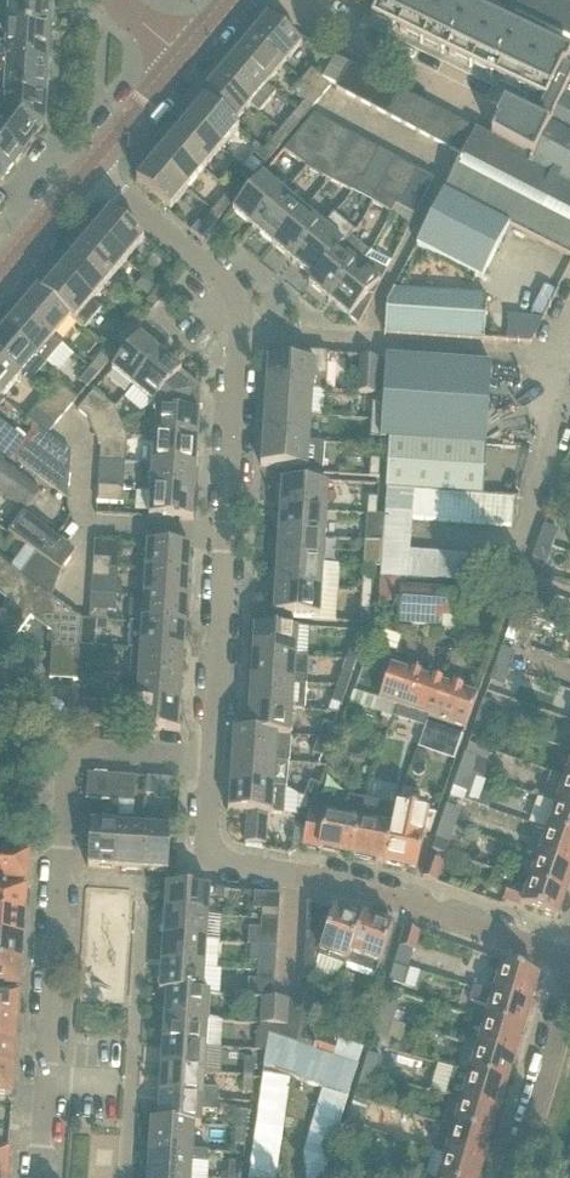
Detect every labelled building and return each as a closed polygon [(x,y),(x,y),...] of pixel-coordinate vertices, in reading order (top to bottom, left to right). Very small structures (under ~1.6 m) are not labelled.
[(0,6),(0,28),(50,31),(50,28),(55,26),(55,18),(52,15),(53,3),(12,0),(0,0),(0,6)] [(358,5),(360,6),(362,2),(364,4),(375,11),(375,10),(380,0),(352,0),(358,5)] [(368,33),(492,90),(485,103),(447,91),(440,106),(535,158),(569,83),(569,40),(485,0),(383,0),(368,33)] [(514,14),(521,0),(485,0),(514,14)] [(514,14),(569,40),(569,0),(521,0),(514,14)] [(267,16),(250,37),(283,65),(301,45),(267,16)] [(48,65),(50,31),(0,28),(0,62),(48,65)] [(250,37),(233,57),(266,85),(283,65),(250,37)] [(233,57),(216,77),(250,106),(258,113),(275,93),(266,85),(233,57)] [(46,99),(48,65),(0,62),(0,96),(46,99)] [(362,74),(346,66),(334,89),(350,97),(362,74)] [(311,69),(301,80),(321,97),(331,86),(311,69)] [(378,82),(362,74),(350,97),(366,105),(378,82)] [(216,77),(199,97),(238,129),(233,125),(250,106),(216,77)] [(301,80),(291,92),(311,109),(321,97),(301,80)] [(394,91),(378,82),(366,105),(382,114),(394,91)] [(549,127),(569,137),(569,83),(569,84),(563,98),(549,127)] [(410,99),(394,91),(382,114),(398,122),(410,99)] [(22,156),(32,144),(44,128),(46,99),(0,96),(0,139),(22,156)] [(197,109),(187,121),(221,150),(238,129),(199,97),(192,105),(197,109)] [(426,108),(410,99),(398,122),(414,131),(426,108)] [(442,116),(426,108),(414,131),(430,139),(442,116)] [(297,134),(283,152),(305,166),(304,168),(305,168),(314,156),(313,155),(321,140),(330,145),(338,129),(313,116),(297,134)] [(458,125),(442,116),(430,139),(446,148),(458,125)] [(291,118),(280,131),(287,138),(299,124),(291,118)] [(187,121),(170,141),(204,170),(221,150),(187,121)] [(473,133),(458,125),(446,148),(461,156),(473,133)] [(529,168),(569,189),(569,137),(549,127),(534,160),(533,159),(533,160),(532,162),(529,168)] [(354,138),(338,129),(330,145),(321,140),(313,155),(314,156),(305,168),(328,181),(338,168),(354,138)] [(461,156),(443,193),(508,226),(569,257),(569,189),(529,168),(532,162),(475,130),(473,133),(461,156)] [(280,131),(269,144),(276,150),(286,139),(287,138),(280,131)] [(338,168),(328,181),(350,193),(358,179),(362,181),(367,172),(378,151),(354,138),(338,168)] [(0,185),(22,156),(0,139),(0,185)] [(170,141),(153,161),(187,190),(204,170),(170,141)] [(258,147),(250,156),(263,166),(270,157),(258,147)] [(362,181),(358,179),(350,193),(371,202),(393,159),(378,151),(367,172),(362,181)] [(391,213),(395,206),(397,200),(393,198),(401,182),(410,187),(418,172),(393,159),(371,202),(391,213)] [(187,190),(153,161),(136,182),(169,211),(187,190)] [(247,170),(230,191),(237,197),(254,177),(247,170)] [(433,180),(418,172),(410,187),(401,182),(393,198),(397,200),(395,206),(414,216),(433,180)] [(232,212),(253,229),(283,194),(262,177),(232,212)] [(443,193),(417,245),(482,278),(508,226),(443,193)] [(253,229),(273,246),(302,211),(283,194),(253,229)] [(223,198),(212,211),(220,217),(230,205),(223,198)] [(220,217),(212,211),(200,225),(208,231),(220,217)] [(273,246),(293,263),(322,228),(322,227),(333,214),(332,214),(321,227),(302,211),(273,246)] [(110,213),(92,233),(125,262),(143,241),(110,213)] [(293,263),(312,279),(313,280),(348,238),(354,232),(333,214),(322,227),(322,228),(293,263)] [(92,233),(75,253),(108,281),(125,262),(92,233)] [(308,284),(329,302),(368,255),(348,238),(313,280),(312,279),(308,284)] [(75,253),(58,273),(91,301),(108,281),(75,253)] [(368,255),(329,302),(358,326),(391,262),(370,253),(368,255)] [(37,289),(74,321),(84,329),(101,309),(91,301),(58,273),(42,293),(37,289)] [(143,278),(136,287),(147,297),(154,288),(143,278)] [(165,279),(158,289),(165,295),(173,286),(165,279)] [(37,289),(20,309),(52,337),(67,320),(71,324),(74,321),(37,289)] [(158,289),(147,301),(154,308),(165,295),(158,289)] [(384,333),(484,339),(486,296),(393,291),(386,305),(384,328),(384,333)] [(20,309),(3,329),(45,366),(62,346),(52,337),(20,309)] [(135,315),(124,329),(131,335),(143,321),(135,315)] [(509,315),(507,341),(531,342),(542,319),(509,315)] [(0,332),(0,361),(19,377),(29,385),(45,366),(3,329),(0,332)] [(131,335),(124,329),(113,342),(120,348),(131,335)] [(111,371),(131,388),(160,354),(139,337),(111,371)] [(268,360),(266,387),(312,390),(325,391),(328,353),(303,352),(302,362),(268,360)] [(131,388),(155,408),(200,388),(160,354),(131,388)] [(102,355),(90,369),(97,376),(109,362),(102,355)] [(491,364),(385,357),(381,403),(380,421),(379,438),(379,440),(388,441),(485,447),(491,364)] [(357,393),(375,394),(377,359),(359,358),(357,393)] [(0,398),(18,377),(0,361),(0,398)] [(97,376),(90,369),(79,382),(87,388),(97,376)] [(56,382),(43,398),(62,414),(64,415),(71,406),(77,399),(75,398),(56,382)] [(266,387),(264,413),(310,416),(312,390),(266,387)] [(155,408),(153,438),(196,441),(200,388),(155,408)] [(93,392),(77,411),(87,419),(88,420),(114,408),(94,391),(93,392)] [(43,398),(27,419),(40,429),(41,430),(47,435),(63,415),(64,415),(62,414),(43,398)] [(381,403),(371,403),(370,420),(380,421),(381,403)] [(114,408),(88,420),(94,434),(120,423),(114,408)] [(264,413),(263,439),(308,442),(310,416),(264,413)] [(370,420),(369,438),(379,438),(380,421),(370,420)] [(120,423),(94,434),(100,449),(127,437),(120,423)] [(41,430),(30,445),(66,473),(69,476),(71,452),(47,435),(41,430)] [(100,449),(99,460),(125,462),(127,437),(100,449)] [(153,438),(151,464),(195,467),(196,441),(153,438)] [(263,439),(261,466),(285,468),(306,469),(322,470),(324,443),(308,442),(263,439)] [(463,496),(476,497),(482,497),(485,447),(388,441),(385,490),(426,493),(438,494),(451,495),(463,496)] [(30,445),(17,462),(65,498),(67,500),(69,476),(66,473),(30,445)] [(99,460),(97,487),(123,489),(125,462),(99,460)] [(370,460),(369,477),(376,477),(379,477),(380,460),(370,460)] [(26,512),(39,493),(2,465),(1,463),(0,464),(0,491),(26,512)] [(151,464),(150,490),(193,493),(195,467),(151,464)] [(557,490),(569,494),(569,493),(569,475),(563,473),(557,490)] [(282,482),(280,509),(326,512),(327,485),(282,482)] [(123,489),(97,487),(96,502),(122,504),(123,489)] [(193,493),(150,490),(148,518),(191,520),(193,493)] [(410,535),(411,519),(385,490),(383,516),(382,533),(410,535)] [(424,520),(426,493),(385,490),(411,519),(424,520)] [(569,494),(557,490),(551,508),(563,513),(569,494)] [(436,521),(438,494),(426,493),(424,520),(436,521)] [(449,522),(451,495),(438,494),(436,521),(449,522)] [(461,523),(463,496),(451,495),(449,522),(461,523)] [(474,524),(476,497),(463,496),(461,523),(474,524)] [(368,497),(367,515),(376,515),(377,497),(368,497)] [(486,525),(488,498),(482,497),(476,497),(474,524),(486,525)] [(498,526),(500,499),(488,498),(486,525),(498,526)] [(511,527),(513,500),(500,499),(498,526),(511,527)] [(280,509),(278,535),(324,538),(326,512),(280,509)] [(23,514),(9,532),(38,555),(60,572),(74,554),(62,545),(23,514)] [(367,515),(365,541),(382,542),(382,533),(383,516),(376,515),(367,515)] [(545,526),(539,543),(551,547),(557,530),(545,526)] [(379,576),(409,551),(410,535),(382,533),(382,542),(380,568),(379,576)] [(278,535),(276,561),(322,564),(324,538),(278,535)] [(365,541),(363,567),(380,568),(382,542),(365,541)] [(92,558),(92,568),(109,569),(109,559),(118,560),(119,543),(94,542),(92,558)] [(539,543),(533,560),(545,564),(551,547),(539,543)] [(147,545),(145,571),(188,574),(190,548),(147,545)] [(422,552),(409,551),(379,576),(420,579),(422,552)] [(436,553),(422,552),(420,579),(434,580),(436,553)] [(450,554),(436,553),(434,580),(448,581),(450,554)] [(463,555),(450,554),(448,581),(461,582),(463,555)] [(38,555),(22,577),(46,595),(51,599),(58,578),(60,572),(38,555)] [(477,556),(463,555),(461,582),(475,583),(477,556)] [(491,558),(477,556),(475,583),(489,584),(491,558)] [(276,561),(275,587),(321,590),(322,564),(276,561)] [(0,569),(0,596),(8,602),(0,612),(0,628),(15,639),(30,618),(29,617),(46,595),(22,577),(4,564),(0,569)] [(92,568),(91,577),(108,578),(109,569),(92,568)] [(145,571),(143,598),(186,600),(188,574),(145,571)] [(362,575),(361,593),(367,594),(369,594),(371,594),(372,576),(369,576),(362,575)] [(379,581),(378,601),(398,602),(399,584),(399,580),(380,579),(379,581)] [(396,626),(464,631),(467,589),(399,584),(398,602),(396,626)] [(526,585),(515,613),(533,619),(543,622),(553,595),(526,585)] [(275,587),(273,614),(297,616),(312,617),(319,617),(335,618),(337,591),(321,590),(275,587)] [(361,593),(360,611),(365,611),(368,611),(370,611),(371,594),(369,594),(367,594),(361,593)] [(46,595),(29,617),(30,618),(52,634),(50,666),(49,680),(77,682),(79,658),(80,646),(81,620),(55,601),(51,599),(46,595)] [(143,598),(141,624),(185,626),(186,600),(143,598)] [(89,611),(89,621),(98,621),(106,621),(106,612),(89,611)] [(533,619),(515,613),(509,630),(526,637),(533,619)] [(81,620),(80,646),(92,647),(94,647),(95,630),(98,630),(105,631),(106,621),(98,621),(89,621),(81,620)] [(131,649),(140,650),(183,653),(185,626),(141,624),(131,623),(129,649),(131,649)] [(253,628),(252,655),(295,658),(297,631),(253,628)] [(347,659),(346,661),(356,661),(360,651),(365,636),(356,633),(356,634),(348,656),(347,659)] [(79,658),(77,682),(85,682),(85,673),(103,674),(103,664),(91,664),(92,647),(80,646),(79,658)] [(499,648),(493,663),(508,669),(513,653),(499,648)] [(131,649),(129,675),(138,676),(181,679),(183,653),(140,650),(131,649)] [(252,655),(250,681),(305,685),(307,658),(295,658),(252,655)] [(508,669),(493,663),(487,680),(502,685),(508,669)] [(391,667),(380,701),(397,707),(394,717),(413,723),(415,724),(418,714),(442,723),(465,731),(477,696),(454,688),(391,667)] [(342,672),(337,687),(342,689),(344,689),(346,690),(351,676),(349,675),(342,672)] [(85,673),(85,682),(102,683),(103,674),(85,673)] [(138,676),(136,702),(179,705),(181,679),(138,676)] [(250,681),(248,707),(292,710),(304,711),(305,685),(250,681)] [(337,687),(332,701),(340,705),(341,705),(346,690),(344,689),(342,689),(337,687)] [(354,692),(350,703),(374,710),(377,700),(354,692)] [(481,700),(476,716),(490,721),(496,706),(481,700)] [(179,705),(136,702),(134,729),(178,732),(179,705)] [(248,707),(247,733),(290,736),(292,710),(248,707)] [(490,721),(476,716),(469,732),(484,738),(490,721)] [(82,717),(82,726),(99,727),(100,718),(82,717)] [(323,724),(318,738),(324,740),(326,741),(332,726),(323,723),(323,724)] [(442,728),(438,740),(460,748),(464,736),(465,732),(443,724),(442,728)] [(233,732),(231,758),(286,762),(288,762),(290,736),(247,733),(233,732)] [(318,738),(312,753),(321,757),(326,741),(324,740),(318,738)] [(466,743),(458,768),(473,773),(481,749),(466,743)] [(231,758),(230,784),(273,787),(273,788),(285,789),(286,762),(231,758)] [(473,773),(458,768),(451,787),(466,792),(473,773)] [(86,801),(119,803),(120,776),(87,774),(86,801)] [(120,776),(119,803),(134,804),(135,777),(120,776)] [(557,802),(569,806),(569,777),(566,776),(557,802)] [(147,778),(146,795),(156,796),(157,779),(147,778)] [(309,782),(304,798),(313,801),(315,795),(319,785),(309,782)] [(273,787),(230,784),(228,812),(247,813),(245,844),(265,845),(267,815),(283,816),(285,789),(273,788),(273,787)] [(302,845),(351,856),(364,799),(349,795),(347,802),(315,795),(313,801),(309,811),(308,817),(308,821),(302,845)] [(304,798),(298,814),(308,817),(309,811),(313,801),(304,798)] [(383,862),(395,806),(396,806),(364,799),(351,856),(383,862)] [(548,828),(569,836),(569,806),(557,802),(548,828)] [(383,862),(416,870),(424,831),(430,832),(436,815),(395,806),(383,862)] [(446,806),(441,820),(455,825),(460,811),(446,806)] [(441,820),(440,820),(433,841),(448,846),(455,825),(441,820)] [(88,861),(87,868),(96,868),(101,868),(115,869),(117,826),(114,826),(90,824),(88,861)] [(115,869),(141,871),(143,828),(117,826),(115,869)] [(143,828),(141,871),(167,873),(170,829),(143,828)] [(539,854),(569,865),(569,836),(548,828),(539,854)] [(4,883),(26,884),(28,884),(30,855),(28,855),(5,854),(0,854),(0,883),(4,883)] [(530,880),(566,892),(569,879),(569,865),(539,854),(530,880)] [(423,876),(436,881),(442,864),(429,859),(423,876)] [(566,892),(530,880),(525,895),(508,889),(504,900),(556,919),(566,892)] [(24,915),(26,889),(0,887),(0,914),(24,915)] [(166,887),(164,913),(207,916),(208,902),(223,903),(223,890),(166,887)] [(260,911),(259,919),(277,920),(279,895),(253,893),(252,910),(260,911)] [(321,910),(307,967),(383,986),(397,929),(321,910)] [(164,913),(162,939),(206,942),(207,916),(164,913)] [(23,939),(24,915),(0,914),(0,938),(23,939)] [(247,928),(246,944),(250,944),(276,946),(277,920),(259,919),(259,928),(247,928)] [(420,933),(406,929),(400,947),(414,952),(420,933)] [(21,964),(23,939),(0,938),(0,963),(21,964)] [(162,939),(161,965),(204,968),(217,969),(218,943),(206,942),(162,939)] [(84,983),(84,999),(127,1000),(128,941),(97,941),(96,961),(85,961),(85,983),(84,983)] [(250,944),(249,961),(257,962),(257,971),(274,972),(275,962),(276,946),(250,944)] [(20,990),(21,964),(0,963),(0,989),(20,990)] [(393,964),(387,982),(390,982),(402,986),(414,990),(420,972),(407,968),(394,964),(393,964)] [(161,965),(159,992),(165,992),(209,995),(209,994),(202,994),(204,968),(161,965)] [(502,967),(494,994),(529,1004),(537,977),(502,967)] [(246,997),(262,999),(272,999),(274,972),(257,971),(256,980),(247,979),(246,997)] [(490,1009),(486,1021),(521,1031),(529,1004),(494,994),(473,987),(468,1003),(490,1009)] [(165,992),(163,1018),(207,1021),(209,995),(165,992)] [(18,1020),(19,995),(0,993),(0,1019),(18,1020)] [(267,1024),(267,1025),(285,1026),(287,1000),(272,999),(262,999),(260,1024),(267,1024)] [(267,1033),(269,1034),(295,1043),(300,1024),(302,1001),(287,1000),(285,1026),(268,1025),(267,1025),(267,1033)] [(385,1001),(379,1018),(391,1022),(396,1004),(385,1001)] [(163,1018),(161,1044),(206,1047),(219,1048),(221,1022),(207,1021),(163,1018)] [(379,1018),(374,1035),(386,1039),(391,1022),(379,1018)] [(16,1045),(18,1020),(0,1019),(0,1044),(16,1045)] [(325,1044),(322,1063),(355,1067),(358,1045),(357,1045),(360,1024),(325,1020),(322,1043),(325,1044)] [(486,1021),(479,1047),(513,1058),(521,1031),(486,1021)] [(14,1070),(16,1045),(0,1044),(0,1069),(14,1070)] [(161,1044),(160,1071),(204,1073),(206,1047),(161,1044)] [(463,1045),(456,1070),(471,1074),(505,1085),(513,1058),(479,1047),(478,1049),(463,1045)] [(368,1054),(363,1072),(375,1075),(380,1058),(368,1054)] [(265,1075),(260,1098),(294,1107),(299,1085),(301,1086),(306,1064),(274,1056),(269,1076),(265,1075)] [(244,1059),(243,1075),(253,1076),(254,1059),(244,1059)] [(437,1064),(430,1091),(446,1096),(449,1097),(463,1101),(497,1111),(505,1085),(471,1074),(455,1070),(454,1070),(437,1064)] [(378,1067),(375,1075),(388,1079),(391,1071),(378,1067)] [(0,1069),(0,1095),(13,1096),(14,1070),(0,1069)] [(160,1071),(158,1097),(220,1100),(220,1089),(203,1089),(204,1073),(160,1071)] [(363,1072),(358,1089),(370,1092),(375,1075),(363,1072)] [(243,1075),(242,1093),(252,1093),(253,1076),(243,1075)] [(305,1132),(299,1153),(331,1162),(338,1140),(335,1140),(341,1121),(343,1122),(350,1100),(317,1090),(311,1110),(308,1109),(302,1131),(305,1132)] [(150,1122),(201,1125),(202,1109),(219,1110),(220,1100),(158,1097),(156,1122),(150,1122)] [(449,1097),(441,1124),(455,1128),(490,1138),(497,1111),(463,1101),(449,1097)] [(352,1109),(347,1125),(359,1129),(364,1112),(352,1109)] [(237,1110),(235,1128),(245,1129),(246,1111),(237,1110)] [(150,1122),(149,1149),(192,1151),(194,1126),(201,1126),(201,1125),(150,1122)] [(347,1125),(342,1143),(354,1146),(359,1129),(347,1125)] [(235,1128),(234,1145),(244,1146),(245,1129),(235,1128)] [(455,1128),(447,1155),(482,1165),(490,1138),(455,1128)] [(149,1149),(147,1175),(190,1177),(191,1165),(210,1166),(211,1152),(192,1151),(149,1149)] [(9,1154),(0,1154),(0,1177),(7,1177),(9,1154)] [(440,1177),(478,1177),(482,1165),(447,1155),(440,1177)] [(255,1177),(303,1177),(284,1169),(285,1167),(264,1157),(255,1177)] [(329,1177),(345,1177),(349,1165),(334,1161),(329,1177)] [(228,1177),(238,1177),(239,1163),(229,1162),(228,1177)]
